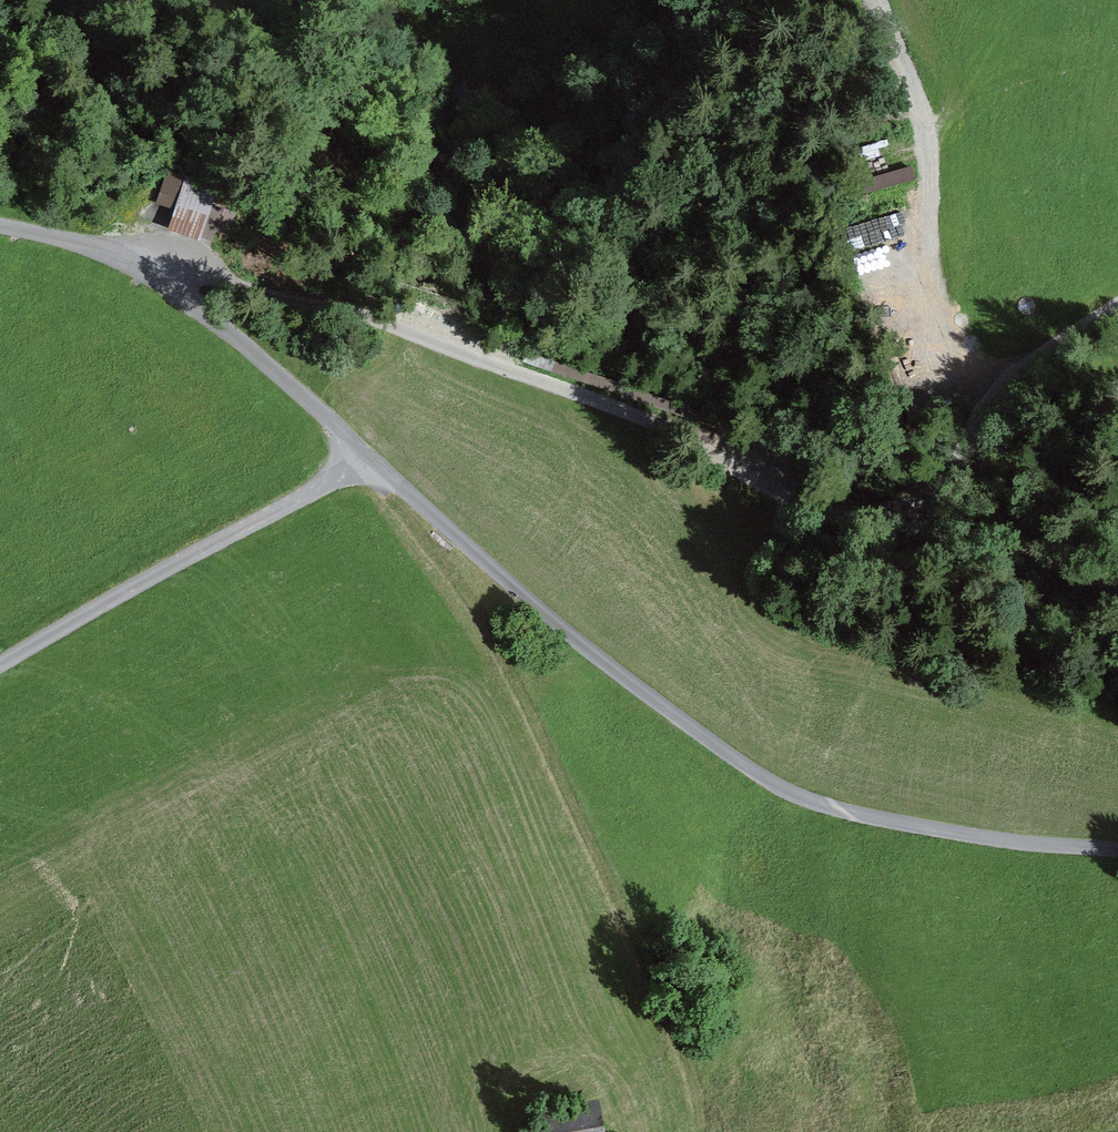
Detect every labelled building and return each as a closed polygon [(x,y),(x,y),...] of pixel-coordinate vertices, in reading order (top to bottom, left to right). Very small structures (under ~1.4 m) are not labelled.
[(180,207),(172,227),(202,238),(221,186),(170,168),(158,200),(180,207)] [(871,169),(869,209),(910,211),(912,170),(871,169)] [(593,1110),(539,1120),(541,1131),(597,1131),(593,1110)]
